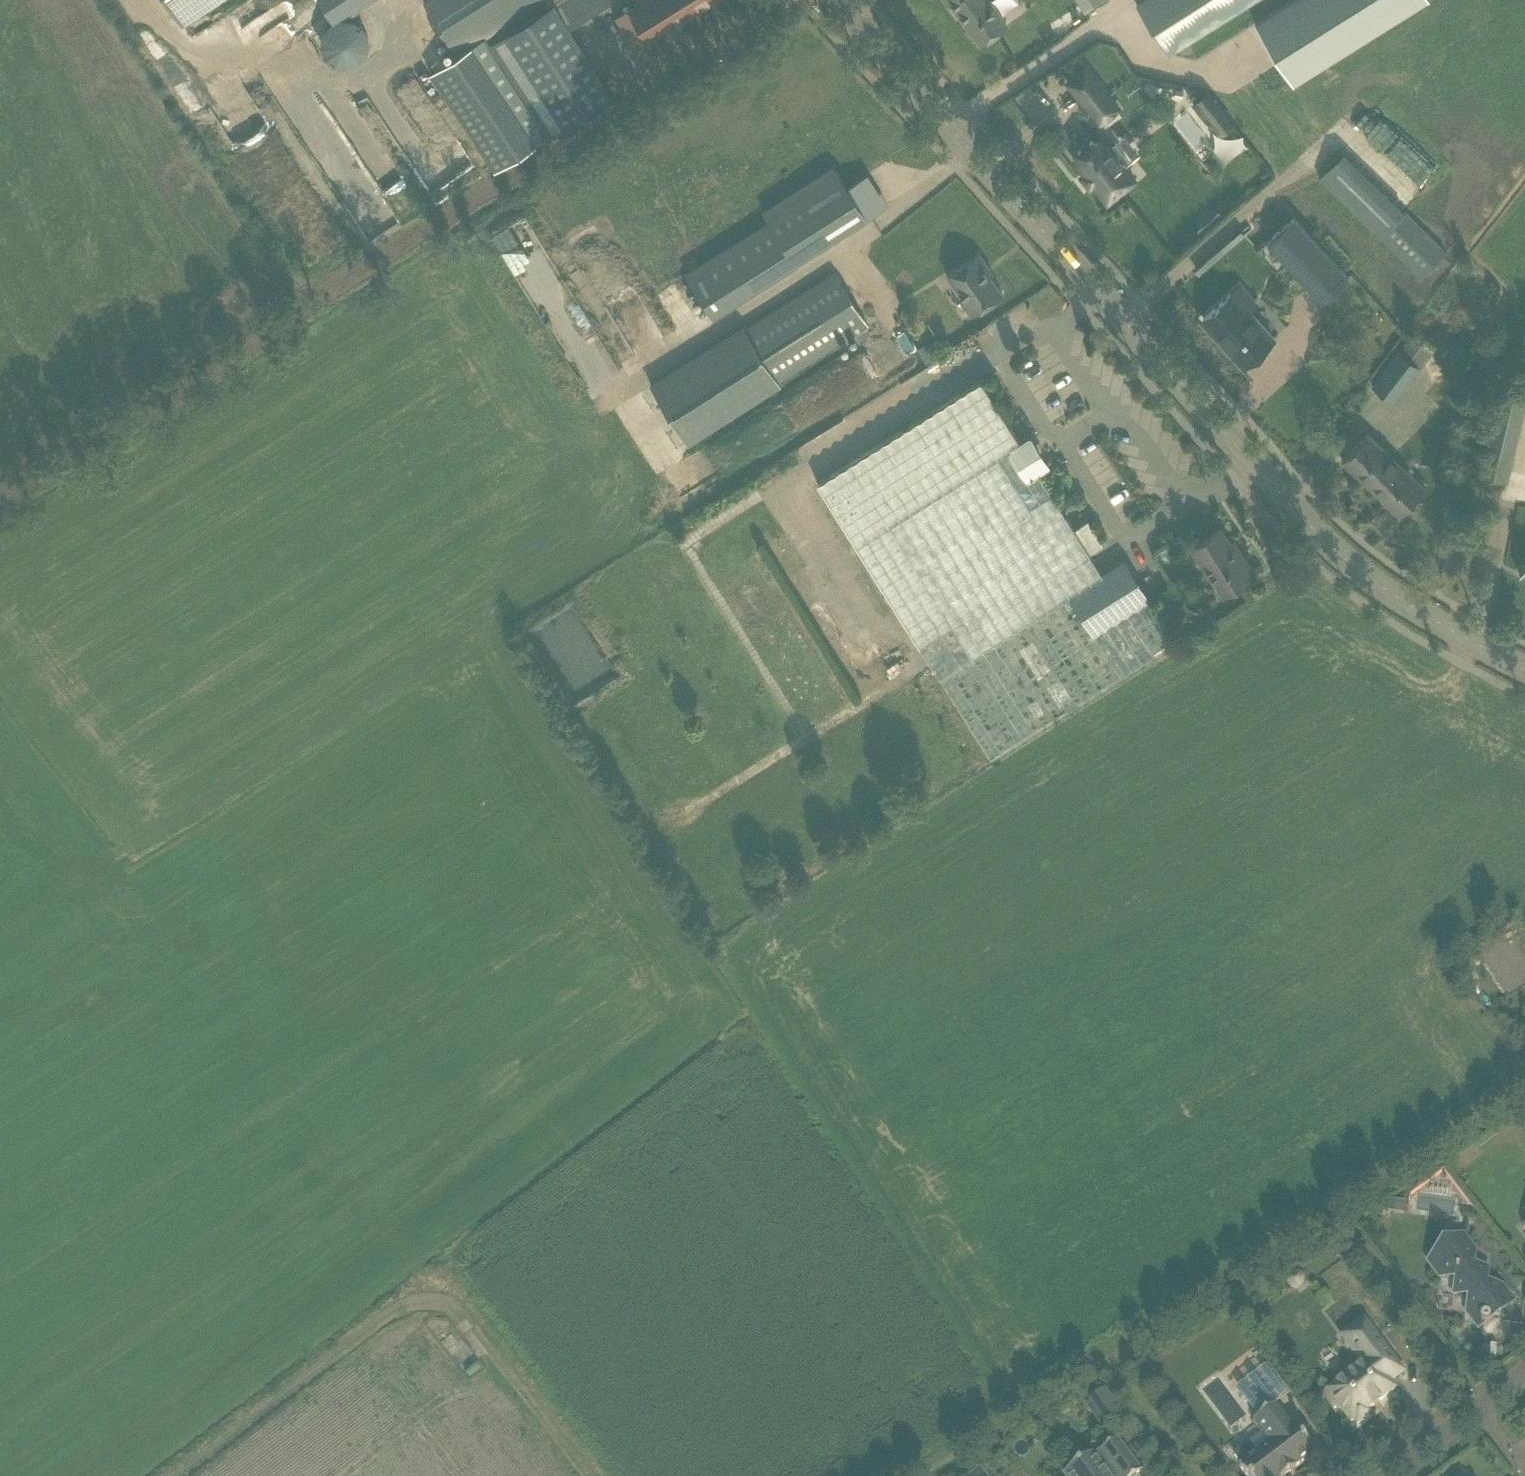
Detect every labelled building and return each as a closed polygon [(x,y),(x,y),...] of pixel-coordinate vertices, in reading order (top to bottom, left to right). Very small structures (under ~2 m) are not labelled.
[(185,17),(211,0),(174,0),(185,17)] [(613,96),(568,28),(612,0),(427,0),(425,1),(458,54),(464,50),(481,38),(544,137),(546,140),(613,96)] [(614,14),(625,32),(636,48),(712,0),(637,0),(614,14)] [(995,7),(990,0),(946,0),(948,2),(950,1),(979,41),(996,28),(1002,36),(1018,24),(1019,19),(1006,0),(1005,0),(995,7)] [(1087,11),(1106,0),(1080,0),(1087,11)] [(1136,0),(1168,51),(1249,0),(1137,0),(1136,0)] [(1258,24),(1296,85),(1427,0),(1296,0),(1258,24)] [(327,24),(323,31),(320,38),(321,46),(324,53),(328,58),(335,62),(342,64),(350,63),(358,61),(364,56),(368,49),(371,42),(370,34),(368,27),(363,21),(356,17),(349,15),(341,16),(333,19),(327,24)] [(458,54),(430,72),(494,170),(544,137),(481,38),(464,50),(458,54)] [(1101,85),(1076,105),(1093,127),(1118,107),(1101,85)] [(1206,89),(1192,100),(1211,124),(1225,113),(1206,89)] [(1079,154),(1073,159),(1084,173),(1081,175),(1089,185),(1092,183),(1107,201),(1135,179),(1124,165),(1123,164),(1127,160),(1114,143),(1110,147),(1109,146),(1101,137),(1095,142),(1092,139),(1077,151),(1079,154)] [(1344,149),(1317,177),(1421,278),(1449,249),(1344,149)] [(834,165),(797,189),(830,240),(867,217),(847,185),(834,165)] [(1267,240),(1322,302),(1350,277),(1295,215),(1267,240)] [(978,252),(962,263),(947,275),(974,313),(986,303),(1002,292),(985,268),(988,265),(978,252)] [(728,338),(651,383),(686,440),(762,392),(869,325),(834,270),(728,338)] [(1250,295),(1214,328),(1256,375),(1283,350),(1271,336),(1273,334),(1260,321),(1259,322),(1255,318),(1264,310),(1250,295)] [(1401,348),(1374,384),(1393,399),(1421,363),(1401,348)] [(1514,385),(1524,391),(1524,365),(1514,385)] [(1102,572),(980,379),(817,482),(990,755),(1174,638),(1124,559),(1102,572)] [(1501,393),(1481,474),(1500,479),(1520,398),(1501,393)] [(1384,493),(1382,496),(1399,513),(1413,499),(1425,486),(1367,432),(1355,444),(1342,459),(1343,460),(1345,457),(1384,493)] [(1080,524),(1093,548),(1104,542),(1091,517),(1080,524)] [(1206,564),(1223,591),(1253,572),(1240,551),(1237,553),(1220,527),(1191,545),(1202,562),(1204,565),(1206,564)] [(1392,1206),(1391,1217),(1403,1219),(1405,1208),(1392,1206)] [(1464,1236),(1450,1246),(1443,1245),(1442,1252),(1428,1263),(1440,1278),(1455,1280),(1453,1295),(1468,1298),(1466,1313),(1478,1328),(1482,1325),(1485,1326),(1488,1325),(1490,1323),(1489,1319),(1514,1301),(1502,1286),(1487,1284),(1489,1268),(1474,1266),(1476,1251),(1464,1236)] [(1288,1279),(1287,1285),(1291,1290),(1297,1291),(1303,1287),(1304,1281),(1300,1275),(1293,1275),(1288,1279)] [(1352,1373),(1331,1389),(1341,1402),(1337,1405),(1351,1422),(1353,1420),(1357,1424),(1370,1415),(1367,1410),(1394,1390),(1375,1365),(1388,1355),(1389,1356),(1390,1355),(1364,1320),(1342,1336),(1342,1337),(1362,1363),(1351,1372),(1352,1373)] [(1105,1396),(1092,1405),(1108,1427),(1121,1418),(1105,1396)] [(1275,1407),(1253,1423),(1254,1424),(1255,1424),(1271,1445),(1256,1456),(1248,1445),(1234,1456),(1242,1467),(1241,1468),(1240,1467),(1239,1468),(1245,1475),(1288,1475),(1295,1470),(1294,1469),(1314,1456),(1313,1455),(1314,1454),(1293,1427),(1292,1428),(1293,1428),(1291,1429),(1275,1408),(1276,1408),(1275,1407)] [(1064,1475),(1136,1475),(1140,1473),(1117,1441),(1094,1458),(1092,1455),(1064,1475)]
